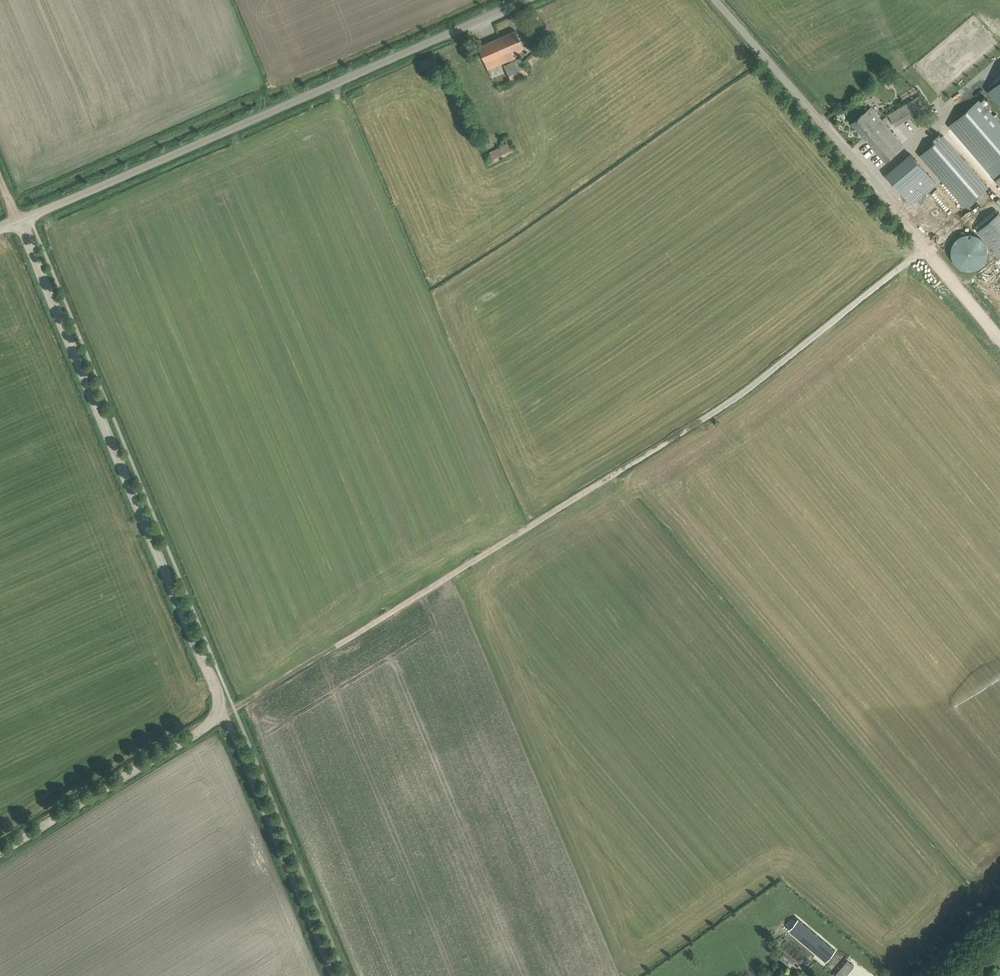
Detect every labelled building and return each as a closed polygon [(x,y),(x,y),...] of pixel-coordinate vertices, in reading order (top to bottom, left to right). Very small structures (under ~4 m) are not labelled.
[(522,45),(520,39),(516,30),(478,46),(487,68),(514,57),(511,49),(522,45)] [(435,64),(431,56),(418,62),(422,70),(435,64)] [(517,61),(499,69),(505,84),(523,77),(517,61)] [(991,91),(999,102),(999,83),(991,91)] [(906,103),(889,114),(895,125),(929,105),(925,98),(908,108),(906,103)] [(950,125),(996,179),(999,184),(999,122),(980,99),(950,125)] [(852,122),(885,160),(904,145),(880,117),(874,122),(865,111),(852,122)] [(989,186),(942,135),(920,155),(966,207),(989,186)] [(515,151),(511,141),(508,136),(501,140),(503,145),(483,154),(488,164),(515,151)] [(937,183),(911,153),(887,174),(912,203),(917,200),(919,203),(922,200),(920,198),(937,183)] [(923,217),(929,224),(944,212),(938,205),(923,217)] [(981,229),(999,252),(999,213),(981,229)] [(953,248),(953,249),(953,251),(954,252),(954,254),(954,255),(955,257),(956,258),(956,259),(957,261),(959,262),(960,263),(961,264),(962,265),(964,265),(965,266),(967,266),(968,267),(970,267),(971,267),(973,267),(974,267),(976,266),(977,266),(979,265),(980,265),(982,264),(983,263),(984,262),(985,261),(986,259),(987,258),(988,257),(988,255),(989,254),(989,252),(989,251),(989,249),(989,248),(989,246),(989,244),(988,243),(988,241),(987,240),(986,239),(985,238),(984,236),(983,235),(982,234),(980,234),(979,233),(977,232),(976,232),(974,231),(973,231),(971,231),(970,231),(968,231),(967,232),(965,232),(964,233),(962,234),(961,234),(960,235),(959,236),(957,238),(957,239),(956,240),(955,241),(954,243),(954,244),(954,246),(953,248)] [(826,961),(836,949),(798,918),(789,929),(826,961)] [(791,966),(795,961),(786,952),(781,957),(791,966)] [(848,959),(835,975),(846,975),(855,965),(848,959)]
